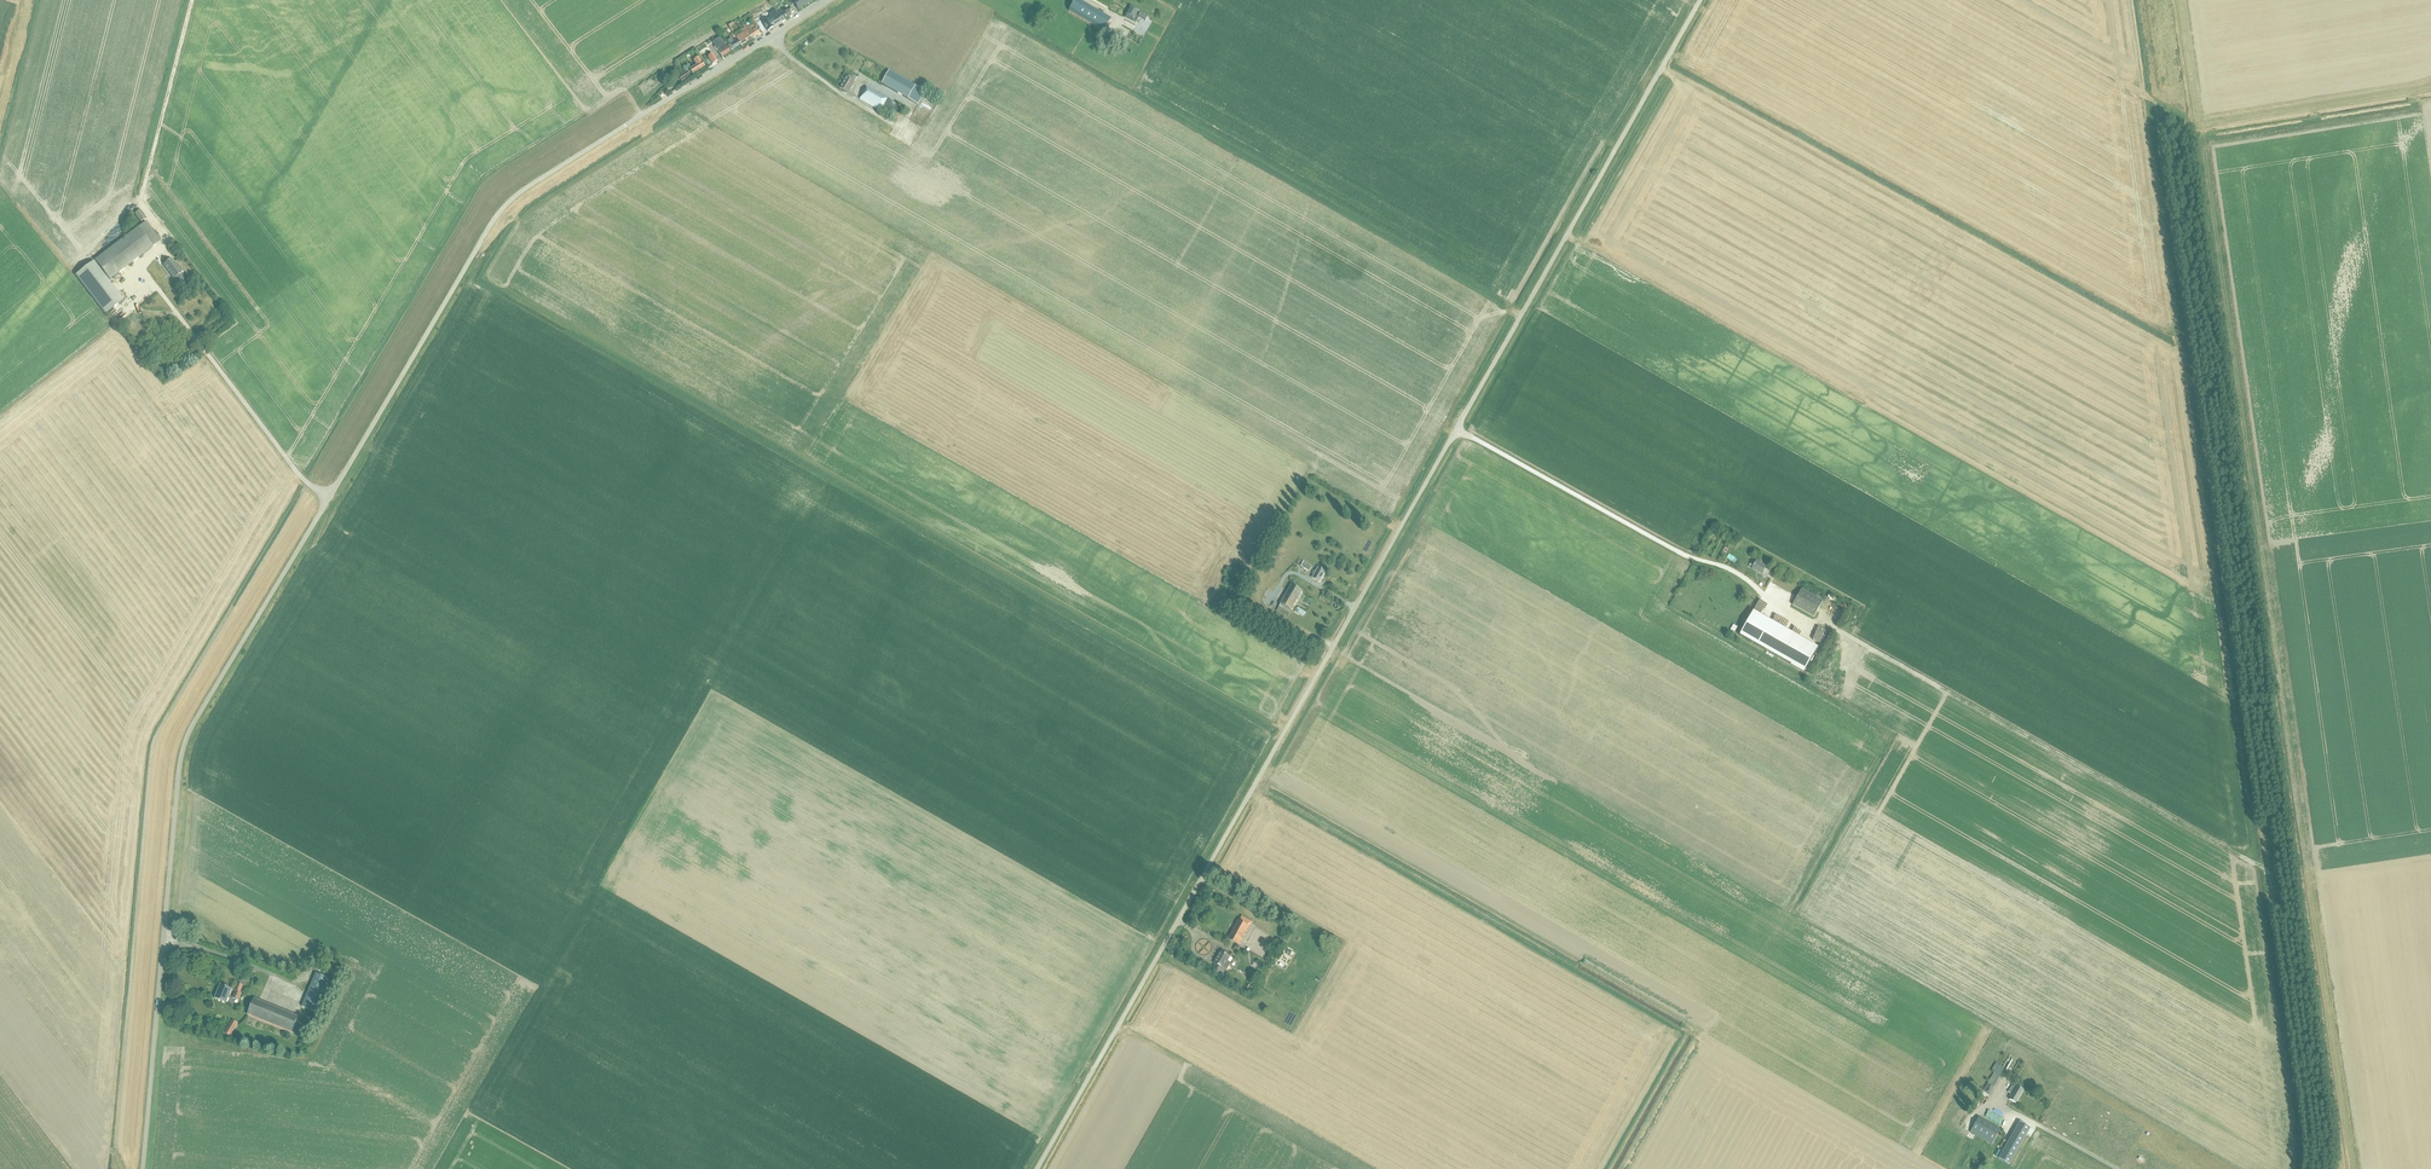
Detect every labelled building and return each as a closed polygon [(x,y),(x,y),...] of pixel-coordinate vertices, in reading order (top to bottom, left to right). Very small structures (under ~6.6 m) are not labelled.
[(799,10),(815,0),(797,0),(794,2),(799,10)] [(1104,32),(1111,19),(1079,0),(1075,0),(1069,11),(1104,32)] [(1139,11),(1131,6),(1125,18),(1136,24),(1139,18),(1146,22),(1148,18),(1138,13),(1139,11)] [(783,10),(777,14),(782,22),(792,16),(791,14),(794,12),(792,9),(789,11),(789,10),(785,13),(783,10)] [(761,20),(756,23),(762,31),(766,28),(768,31),(783,22),(782,22),(777,14),(775,11),(770,15),(772,18),(763,24),(761,20)] [(748,34),(752,40),(761,34),(754,23),(748,27),(746,23),(743,25),(744,28),(748,34)] [(740,30),(743,34),(737,38),(742,46),(752,40),(748,34),(744,28),(740,30)] [(742,46),(737,38),(729,43),(730,44),(729,45),(732,50),(733,49),(734,51),(742,46)] [(715,46),(714,47),(717,50),(718,50),(718,51),(723,58),(727,55),(731,53),(725,44),(724,41),(720,43),(715,46)] [(718,61),(713,54),(708,57),(713,65),(718,61)] [(690,70),(694,75),(706,68),(699,58),(694,61),(697,65),(690,70)] [(678,76),(682,83),(686,80),(691,77),(686,70),(678,76)] [(882,84),(917,104),(924,91),(889,71),(882,84)] [(846,77),(840,88),(848,93),(854,82),(846,77)] [(882,110),(892,116),(899,105),(866,87),(860,99),(881,111),(882,110)] [(135,214),(141,222),(145,219),(139,211),(135,214)] [(161,241),(146,222),(95,261),(109,280),(161,241)] [(175,279),(179,284),(186,279),(182,274),(171,259),(164,265),(175,279)] [(94,261),(76,275),(105,314),(123,300),(94,261)] [(109,312),(114,319),(118,316),(113,309),(109,312)] [(1301,567),(1310,572),(1313,566),(1304,561),(1301,567)] [(1752,569),(1762,575),(1763,573),(1768,575),(1770,570),(1766,568),(1767,567),(1756,561),(1752,569)] [(1312,579),(1320,583),(1326,572),(1319,568),(1316,572),(1314,571),(1313,574),(1315,575),(1312,579)] [(1292,610),(1302,592),(1291,585),(1281,604),(1276,611),(1287,618),(1292,610)] [(1793,605),(1814,617),(1823,601),(1802,589),(1793,605)] [(1765,650),(1779,626),(1777,625),(1753,611),(1744,628),(1740,636),(1765,650)] [(1804,672),(1818,648),(1779,626),(1765,650),(1804,672)] [(1228,939),(1239,945),(1250,927),(1239,921),(1228,939)] [(1213,968),(1224,974),(1231,963),(1228,961),(1230,956),(1221,951),(1214,964),(1215,964),(1213,968)] [(302,1007),(320,1014),(334,981),(316,973),(302,1007)] [(240,992),(243,985),(238,983),(235,990),(236,991),(233,998),(239,1000),(242,993),(240,992)] [(215,998),(227,1003),(232,989),(221,984),(215,998)] [(248,1015),(291,1033),(298,1016),(255,998),(248,1015)] [(238,1023),(232,1020),(224,1033),(230,1036),(238,1023)] [(1990,1094),(2004,1069),(1995,1064),(1992,1070),(1994,1072),(1987,1084),(1984,1090),(1990,1094)] [(2009,1099),(2016,1103),(2024,1089),(2017,1086),(2016,1088),(2012,1086),(2008,1092),(2013,1094),(2010,1099),(2009,1098),(2009,1099)] [(1970,1132),(1992,1144),(2001,1130),(1979,1117),(1970,1132)] [(2019,1148),(2030,1128),(2020,1122),(2008,1142),(1999,1159),(2009,1165),(2019,1148)]
